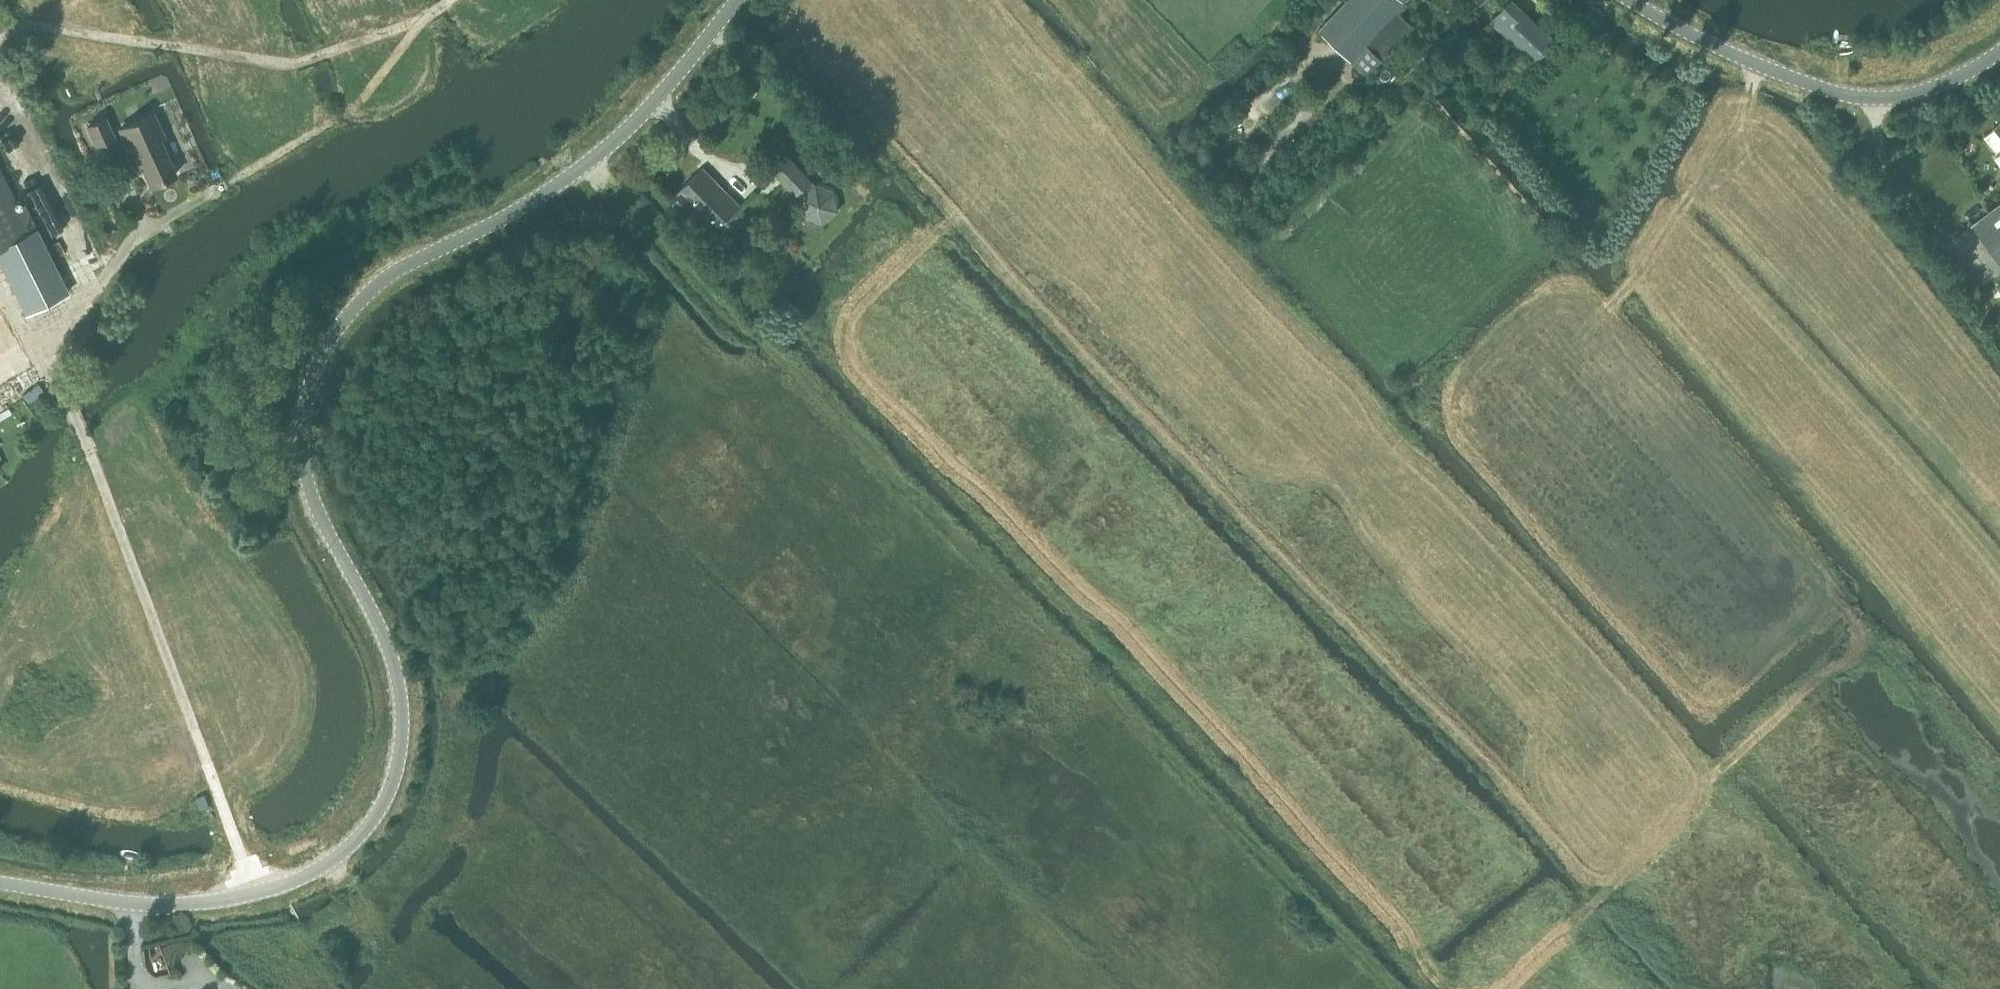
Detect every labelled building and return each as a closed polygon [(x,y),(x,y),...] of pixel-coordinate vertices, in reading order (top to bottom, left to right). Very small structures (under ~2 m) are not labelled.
[(1319,30),(1352,61),(1367,45),(1382,59),(1413,26),(1398,12),(1406,3),(1404,2),(1406,0),(1347,0),(1319,30)] [(1556,41),(1512,0),(1511,0),(1490,22),(1535,63),(1556,41)] [(176,174),(160,140),(160,139),(166,137),(155,111),(119,127),(134,162),(139,160),(150,185),(176,174)] [(101,157),(105,156),(121,148),(105,117),(86,126),(101,157)] [(788,156),(773,170),(795,194),(797,192),(801,196),(802,197),(805,216),(823,223),(838,210),(835,191),(835,189),(817,183),(816,185),(815,186),(815,185),(788,156)] [(740,205),(703,168),(677,194),(680,197),(671,207),(685,220),(696,232),(705,222),(713,231),(715,229),(723,237),(747,213),(740,205)] [(37,228),(24,202),(18,205),(0,169),(0,246),(37,228)] [(1972,223),(1999,260),(1999,202),(1972,223)] [(37,228),(0,246),(0,263),(26,314),(69,293),(37,228)]
